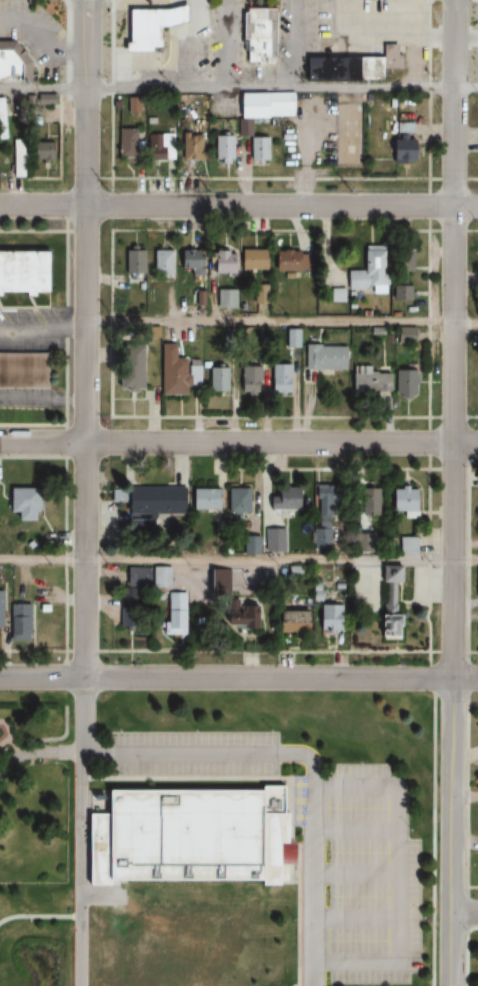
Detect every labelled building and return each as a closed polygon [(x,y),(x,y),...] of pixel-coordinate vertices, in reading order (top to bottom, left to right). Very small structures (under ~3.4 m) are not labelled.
[(164,9),(196,2),(196,19),(163,27),(164,9)] [(241,7),(271,7),(270,63),(260,63),(260,66),(253,66),(253,62),(242,61),(242,39),(238,39),(238,11),(241,11),(241,7)] [(125,8),(164,9),(163,27),(156,27),(156,47),(125,47),(125,8)] [(29,82),(0,81),(0,42),(10,42),(29,63),(29,82)] [(303,59),(381,59),(381,45),(394,45),(394,56),(399,56),(399,70),(383,70),(383,81),(303,81),(303,59)] [(263,117),(263,93),(236,93),(236,117),(263,117)] [(136,100),(126,100),(126,114),(136,114),(136,100)] [(411,124),(395,124),(395,133),(411,133),(411,124)] [(116,128),(116,163),(134,163),(134,128),(116,128)] [(171,160),(171,133),(145,133),(145,160),(171,160)] [(200,134),(180,134),(180,160),(200,160),(200,134)] [(212,160),(232,160),(232,134),(212,134),(212,160)] [(268,137),(245,137),(245,160),(268,160),(268,137)] [(413,163),(413,139),(385,139),(385,163),(413,163)] [(11,141),(11,176),(20,176),(20,141),(11,141)] [(51,159),(51,141),(29,141),(29,159),(51,159)] [(364,244),(358,283),(378,287),(385,248),(364,244)] [(238,269),(262,269),(262,249),(238,249),(238,269)] [(123,274),(144,274),(144,250),(123,250),(123,274)] [(171,275),(171,250),(150,250),(150,275),(171,275)] [(200,274),(200,250),(176,250),(176,269),(188,269),(188,274),(200,274)] [(230,274),(230,250),(208,250),(208,274),(230,274)] [(271,271),(307,271),(307,256),(297,256),(297,250),(271,250),(271,271)] [(411,300),(411,250),(396,250),(395,300),(411,300)] [(44,294),(45,251),(0,251),(0,293),(44,294)] [(353,251),(336,251),(336,261),(328,261),(328,290),(353,290),(353,251)] [(234,308),(234,289),(215,289),(215,308),(234,308)] [(414,344),(414,328),(394,328),(394,344),(414,344)] [(285,346),(297,346),(297,330),(285,330),(285,346)] [(158,396),(184,396),(184,387),(199,387),(199,359),(173,359),(173,345),(158,344),(158,396)] [(139,391),(139,345),(114,345),(114,391),(139,391)] [(303,371),(342,371),(342,345),(303,345),(303,371)] [(288,393),(288,364),(268,364),(268,393),(288,393)] [(226,392),(226,367),(206,367),(206,392),(226,392)] [(257,367),(238,367),(238,392),(257,392),(257,367)] [(349,393),(388,393),(389,372),(349,371),(349,393)] [(394,371),(394,398),(416,398),(416,371),(394,371)] [(311,510),(334,510),(334,486),(311,486),(311,510)] [(4,513),(10,513),(10,521),(32,521),(32,488),(4,488),(4,513)] [(122,514),(180,514),(180,488),(119,488),(119,497),(122,497),(122,514)] [(401,512),(401,518),(415,518),(415,489),(388,488),(388,512),(401,512)] [(185,489),(185,510),(216,510),(216,489),(185,489)] [(248,514),(248,489),(223,489),(223,514),(248,514)] [(264,510),(298,510),(298,489),(264,489),(264,510)] [(281,552),(281,529),(261,529),(261,552),(281,552)] [(255,538),(241,538),(241,555),(255,555),(255,538)] [(168,567),(124,567),(124,606),(137,607),(137,588),(168,588),(168,567)] [(371,640),(398,640),(398,615),(395,615),(395,567),(377,567),(376,615),(371,615),(371,640)] [(254,604),(227,602),(228,569),(205,568),(203,597),(219,598),(218,627),(252,629),(254,604)] [(181,593),(162,592),(161,637),(180,637),(181,593)] [(29,604),(7,604),(7,641),(29,641),(29,604)] [(340,604),(312,604),(312,631),(340,631),(340,604)] [(303,632),(303,610),(272,610),(272,632),(303,632)] [(85,789),(276,790),(276,815),(283,815),(282,844),(291,844),(291,868),(284,868),(284,883),(277,883),(277,887),(255,887),(255,879),(101,878),(101,883),(85,883),(85,789)]
